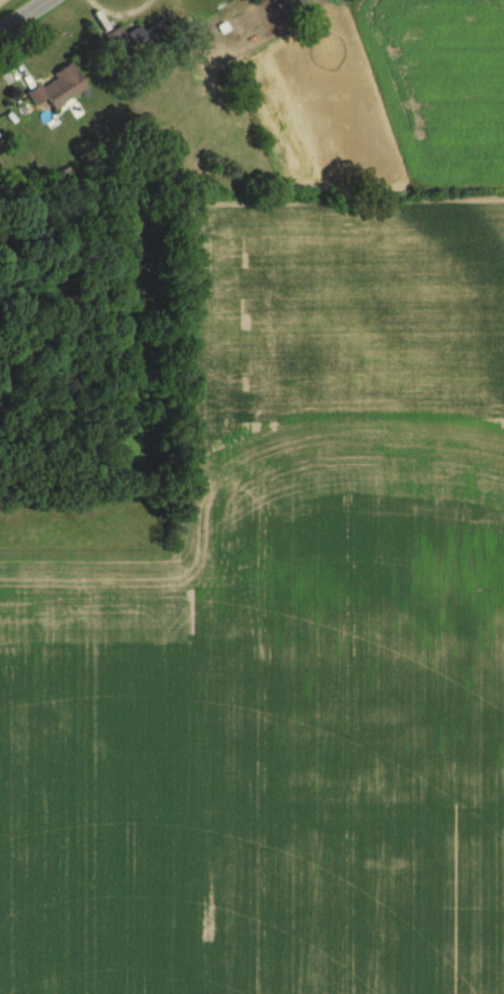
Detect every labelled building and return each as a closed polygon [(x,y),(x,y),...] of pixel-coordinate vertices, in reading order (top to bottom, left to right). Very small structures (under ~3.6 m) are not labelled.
[(142,31),(141,26),(127,31),(132,45),(158,35),(155,26),(142,31)] [(25,91),(34,105),(46,97),(53,109),(87,88),(72,62),(25,91)]
